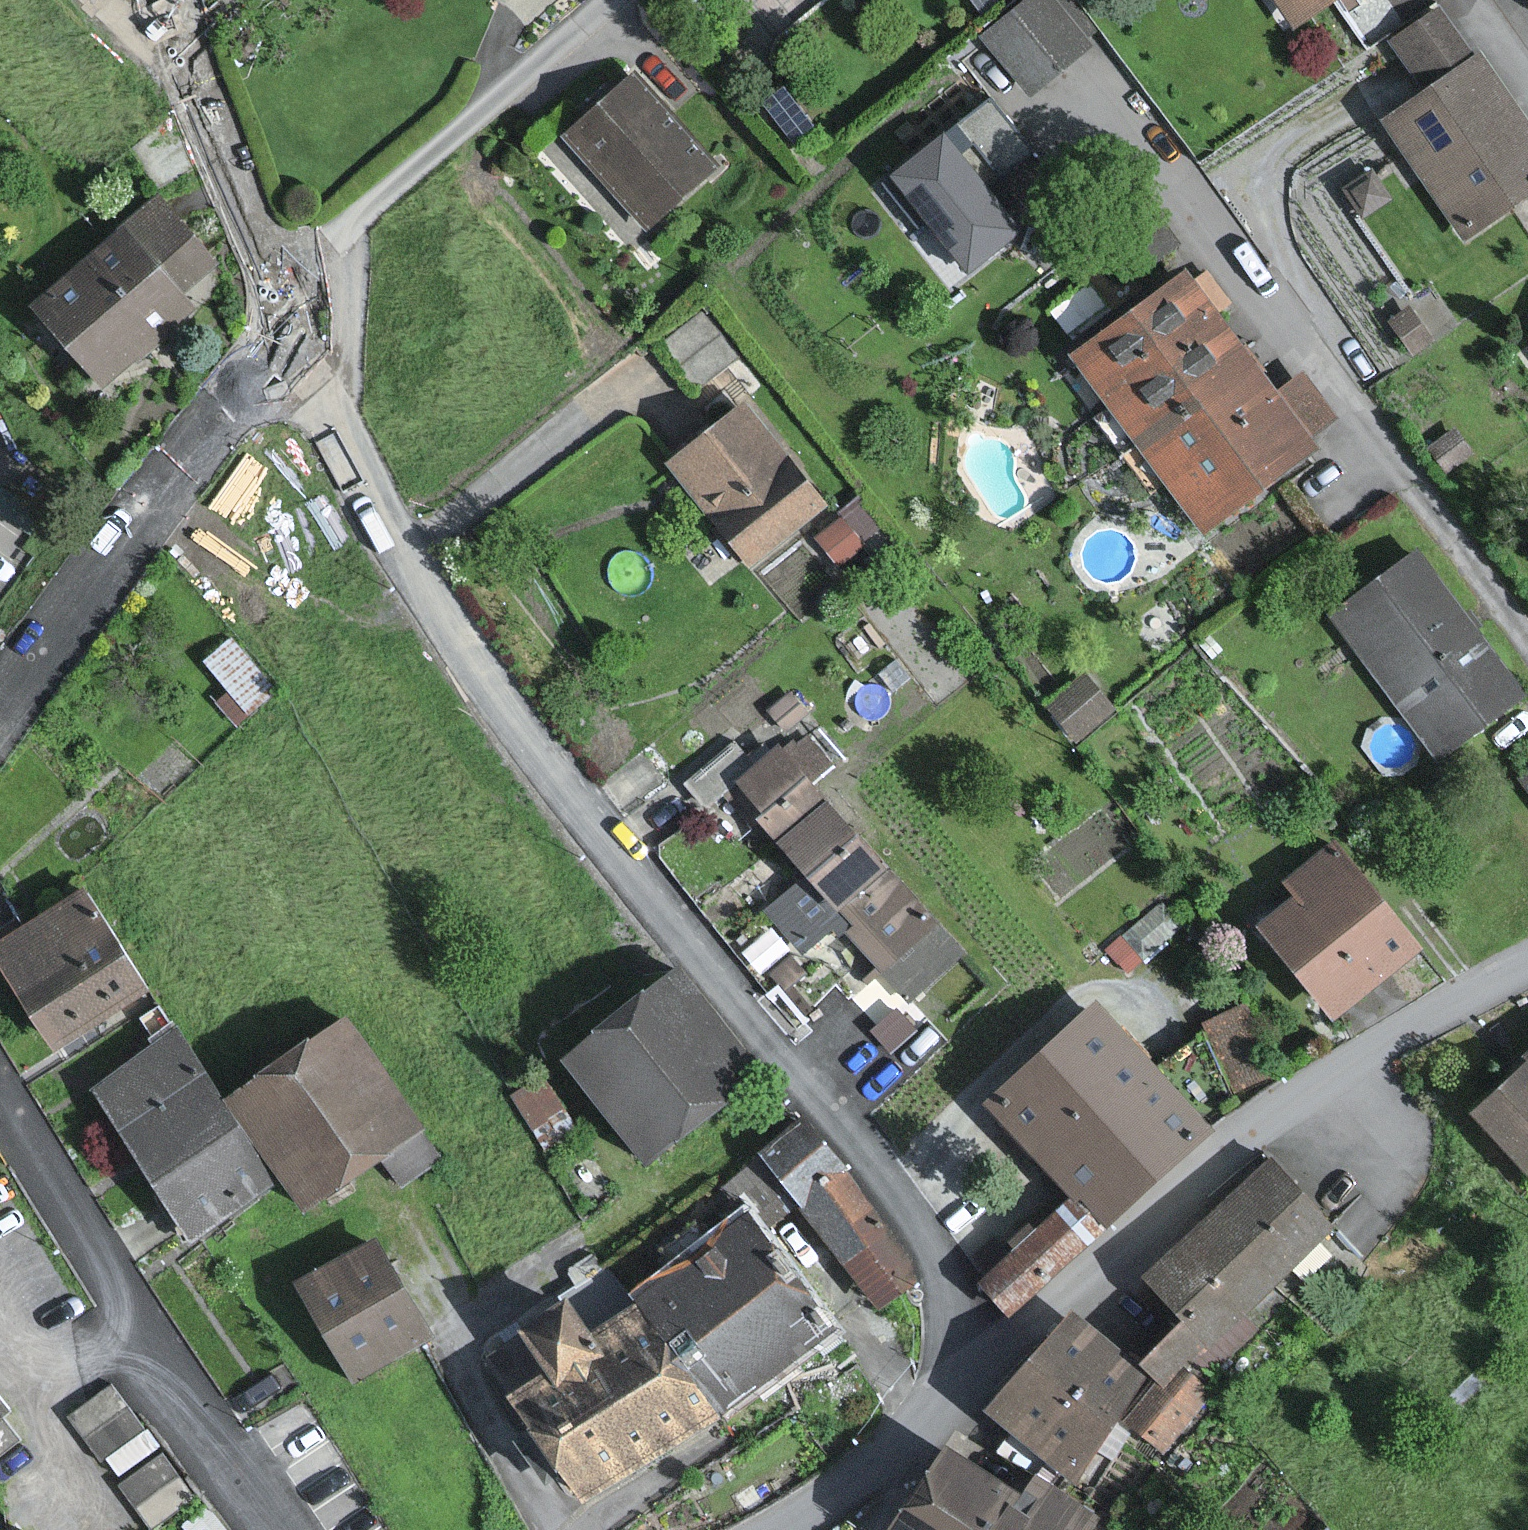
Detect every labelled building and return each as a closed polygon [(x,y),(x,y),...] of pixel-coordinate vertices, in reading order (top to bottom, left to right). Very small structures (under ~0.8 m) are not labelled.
[(1067,0),(1032,0),(981,41),(1003,67),(1017,85),(1031,102),(1103,44),(1067,0)] [(1294,28),(1335,0),(1274,0),(1294,28)] [(1469,47),(1440,6),(1391,41),(1420,82),(1469,47)] [(1483,47),(1380,119),(1466,240),(1527,196),(1527,111),(1483,47)] [(712,165),(636,77),(562,140),(637,229),(712,165)] [(1023,230),(948,136),(897,176),(973,270),(1023,230)] [(211,264),(154,199),(35,303),(105,384),(192,308),(178,293),(211,264)] [(1189,271),(1076,352),(1144,446),(1257,364),(1219,312),(1230,304),(1208,273),(1196,282),(1189,271)] [(1277,393),(1257,364),(1144,446),(1203,528),(1315,448),(1304,432),(1327,416),(1299,378),(1277,393)] [(823,511),(747,410),(667,470),(743,571),(823,511)] [(858,495),(813,519),(830,551),(875,527),(858,495)] [(1519,690),(1415,555),(1336,615),(1440,750),(1519,690)] [(823,795),(782,747),(728,793),(753,822),(762,815),(778,833),(823,795)] [(1519,782),(1527,793),(1527,775),(1519,782)] [(960,950),(829,803),(787,841),(814,872),(770,910),(805,948),(833,923),(840,931),(846,926),(908,996),(960,950)] [(1422,951),(1334,846),(1282,889),(1294,902),(1259,931),(1336,1022),(1422,951)] [(78,893),(0,945),(0,963),(54,1043),(141,986),(78,893)] [(766,1081),(679,973),(569,1061),(655,1169),(766,1081)] [(1273,1074),(1246,1006),(1208,1021),(1236,1089),(1273,1074)] [(1208,1134),(1095,1009),(983,1110),(1069,1205),(979,1286),(1006,1316),(1208,1134)] [(420,1131),(343,1021),(229,1100),(306,1210),(420,1131)] [(271,1182),(175,1035),(90,1090),(187,1237),(271,1182)] [(1469,1113),(1527,1179),(1527,1178),(1527,1062),(1469,1113)] [(809,1121),(767,1152),(803,1200),(844,1169),(809,1121)] [(1271,1164),(1198,1234),(1259,1297),(1332,1228),(1271,1164)] [(907,1282),(909,1256),(844,1169),(803,1200),(880,1302),(907,1282)] [(752,1219),(636,1303),(717,1414),(824,1337),(803,1308),(812,1301),(752,1219)] [(1254,1330),(1240,1315),(1259,1297),(1198,1234),(1150,1279),(1188,1319),(1164,1341),(1186,1363),(1193,1356),(1209,1373),(1254,1330)] [(377,1240),(376,1241),(294,1286),(345,1379),(429,1333),(377,1240)] [(510,1401),(587,1508),(717,1414),(636,1303),(595,1332),(575,1304),(529,1337),(553,1370),(510,1401)] [(1149,1380),(1073,1315),(993,1410),(1069,1474),(1149,1380)] [(1206,1391),(1177,1366),(1132,1418),(1162,1444),(1206,1391)] [(139,1429),(113,1390),(74,1416),(100,1455),(139,1429)] [(1034,1484),(1025,1497),(948,1448),(895,1529),(1087,1529),(1093,1521),(1034,1484)] [(190,1497),(162,1458),(125,1484),(153,1524),(190,1497)]
